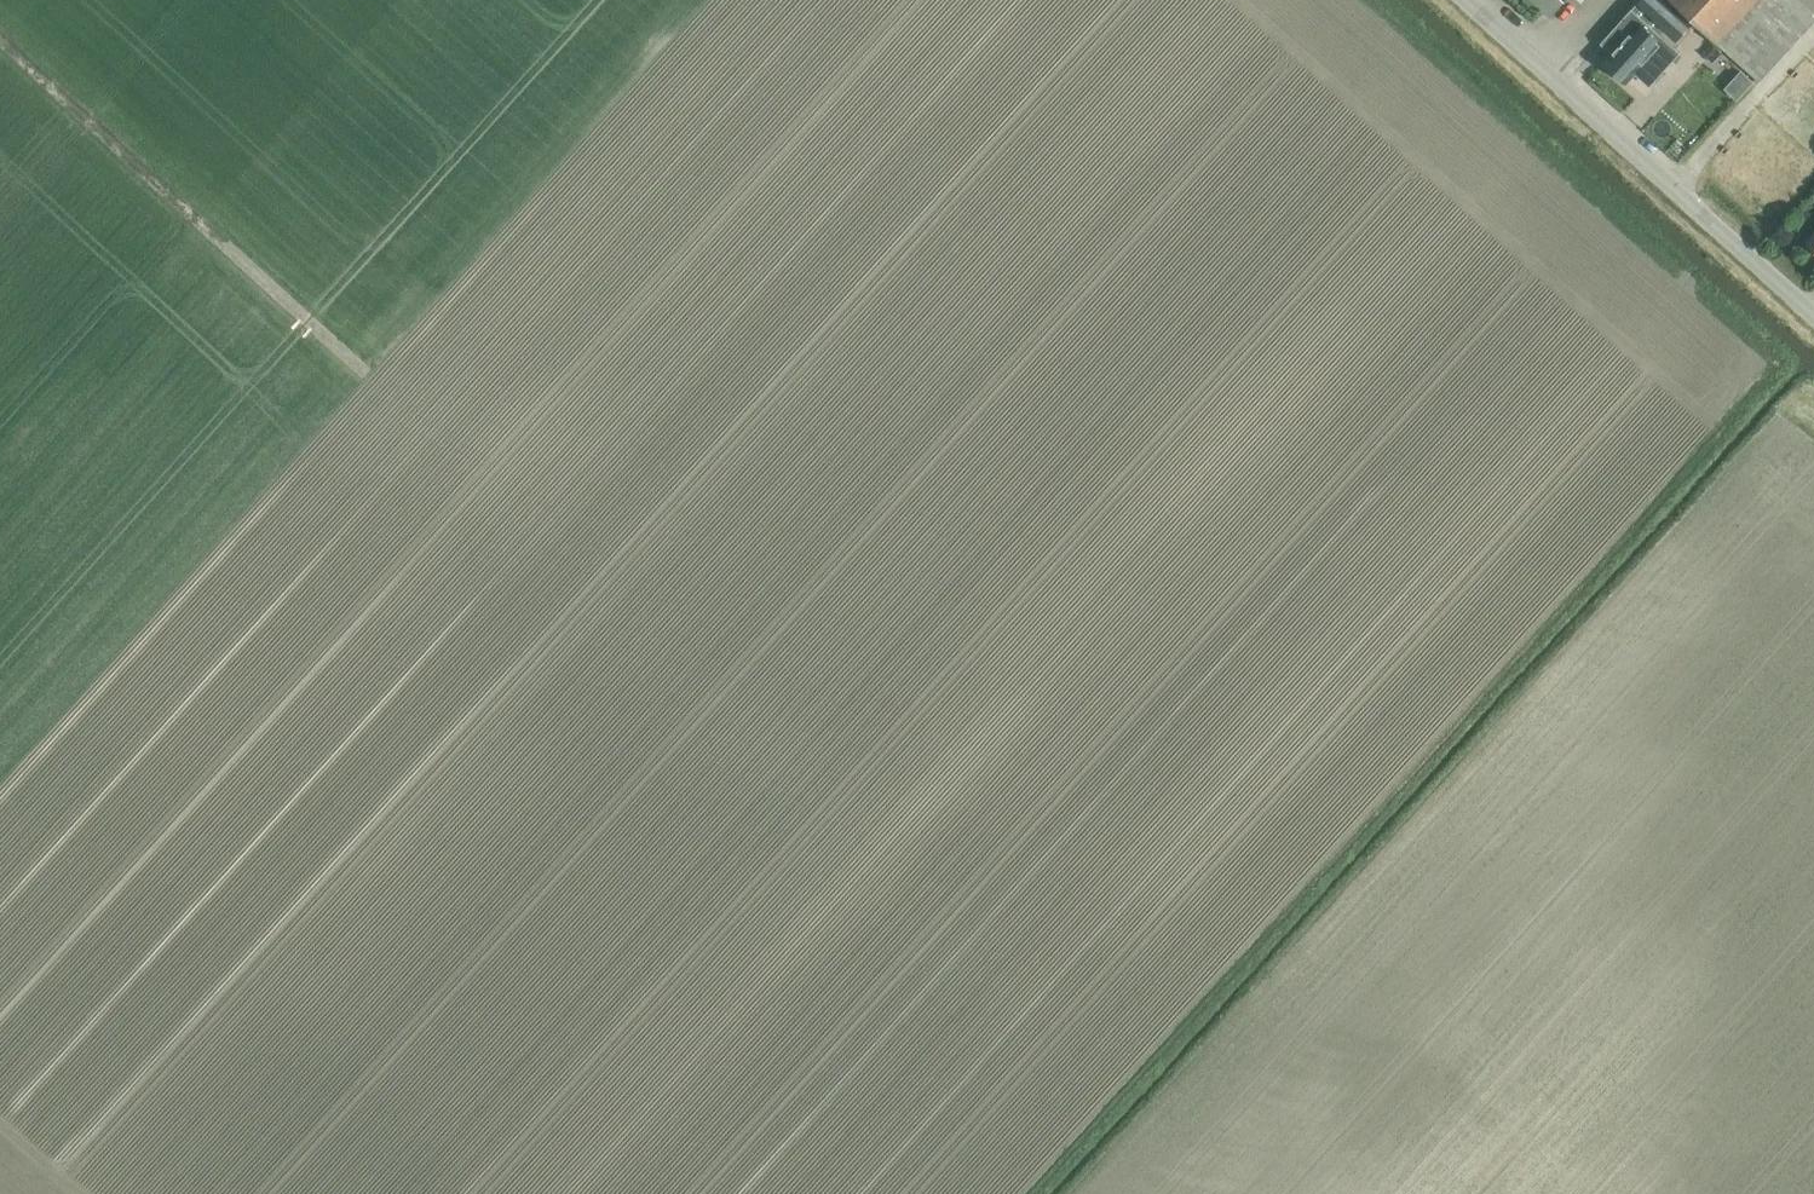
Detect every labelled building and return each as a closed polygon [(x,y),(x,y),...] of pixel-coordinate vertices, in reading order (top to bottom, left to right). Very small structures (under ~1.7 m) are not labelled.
[(1665,0),(1640,0),(1633,8),(1645,19),(1667,39),(1685,20),(1665,0)] [(1758,80),(1813,19),(1813,0),(1671,0),(1758,80)] [(1630,33),(1632,35),(1606,63),(1627,82),(1628,81),(1637,89),(1649,75),(1641,68),(1662,46),(1638,24),(1630,33)] [(1806,241),(1813,248),(1813,232),(1806,241)]
